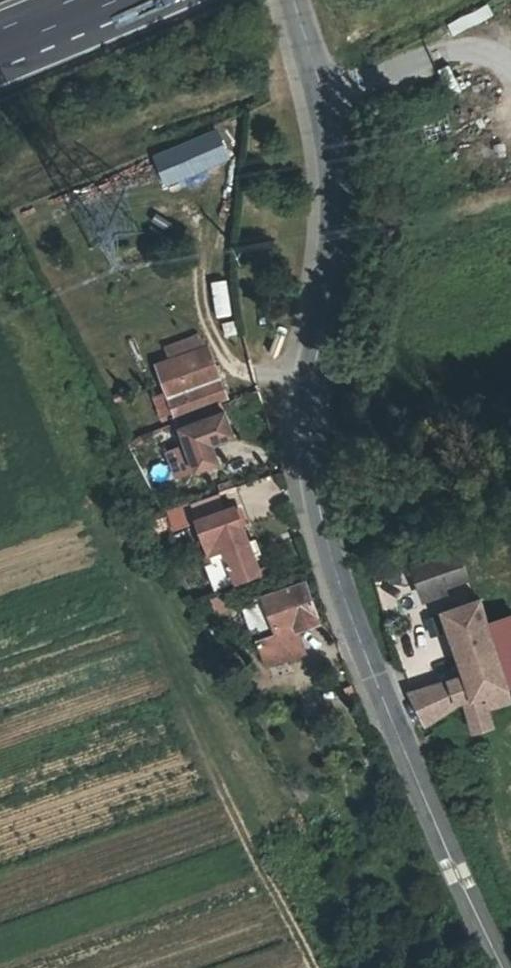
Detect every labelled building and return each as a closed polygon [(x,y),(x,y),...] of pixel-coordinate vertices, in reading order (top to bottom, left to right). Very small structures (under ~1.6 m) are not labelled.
[(149,152),(162,186),(230,160),(218,126),(149,152)] [(209,280),(215,317),(232,314),(225,277),(209,280)] [(205,365),(174,371),(176,385),(207,379),(205,365)] [(173,421),(224,402),(216,383),(166,400),(173,421)] [(179,431),(195,474),(219,466),(211,446),(232,438),(223,414),(179,431)] [(171,528),(187,522),(181,504),(165,509),(171,528)] [(195,523),(209,564),(205,565),(213,590),(255,576),(233,510),(195,523)] [(407,559),(418,597),(467,584),(457,546),(407,559)] [(242,604),(256,641),(256,642),(259,641),(262,651),(267,649),(272,662),(295,654),(291,639),(298,637),(296,629),(316,622),(303,583),(242,604)] [(466,672),(408,693),(422,724),(466,704),(476,731),(493,725),(487,707),(508,698),(506,687),(510,684),(510,613),(487,622),(478,597),(444,608),(466,672)]
